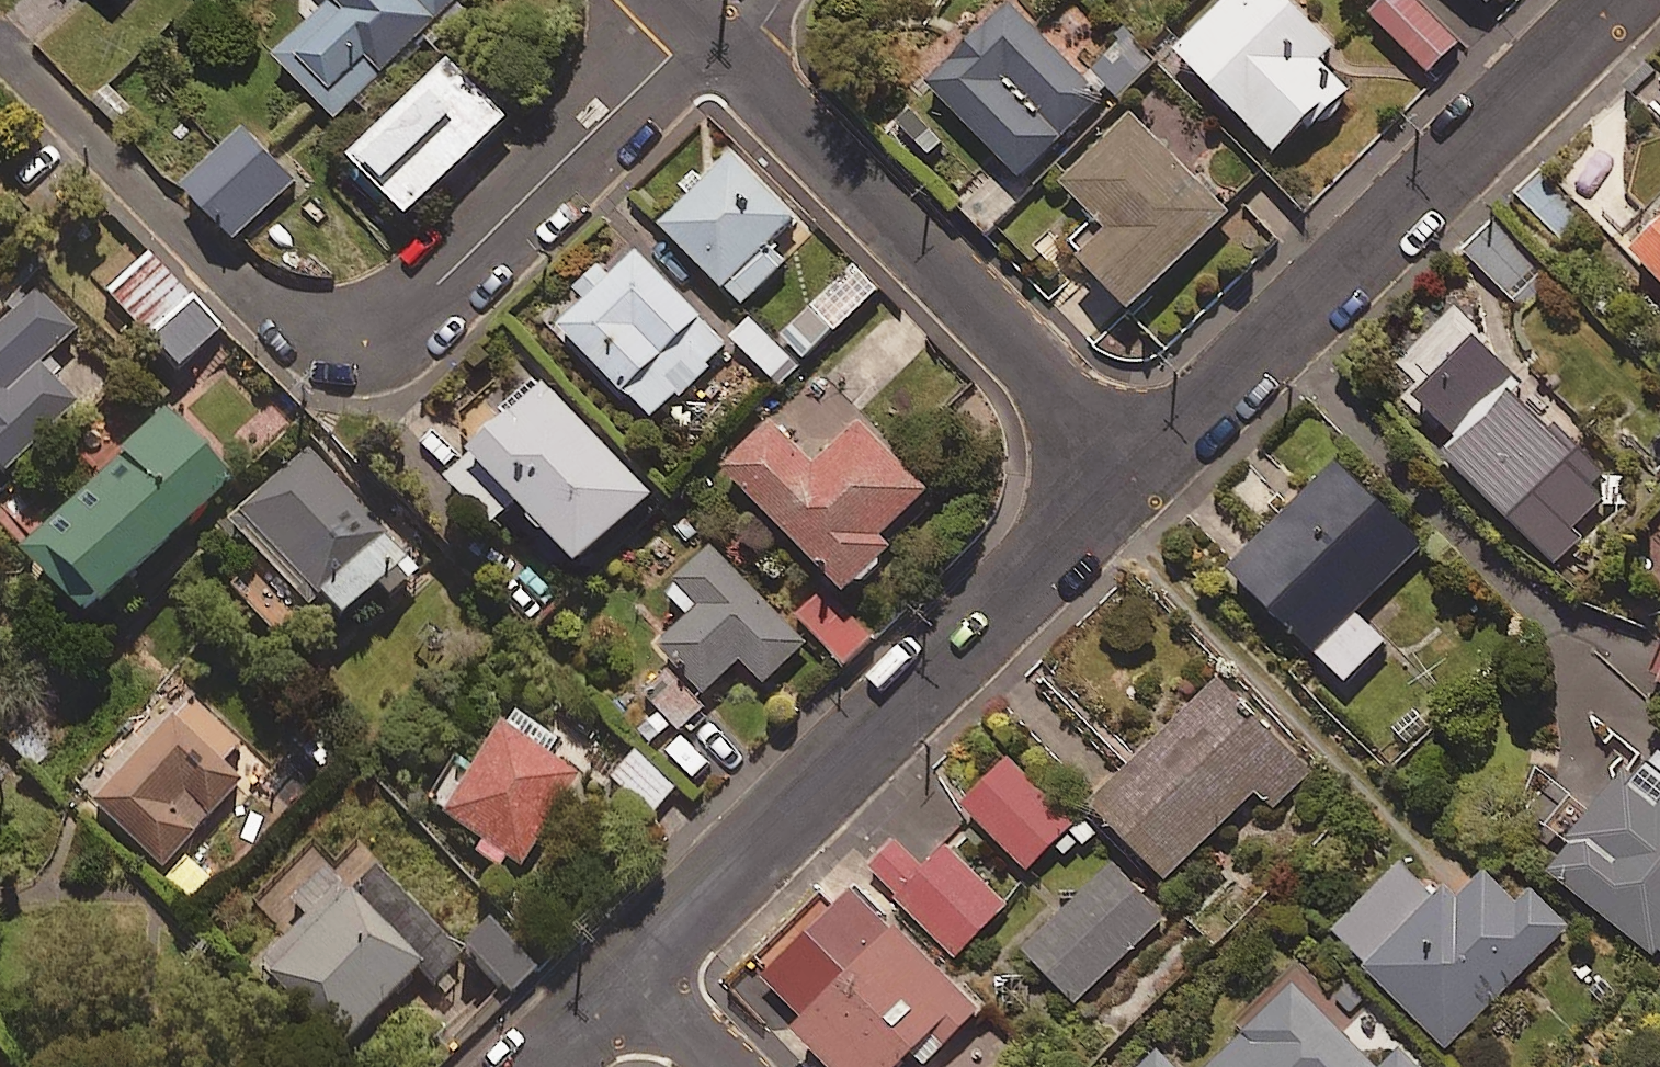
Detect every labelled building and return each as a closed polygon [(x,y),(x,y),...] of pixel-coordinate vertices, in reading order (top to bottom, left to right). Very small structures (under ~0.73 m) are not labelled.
[(268,58),(334,124),(460,0),(327,0),(268,58)] [(1275,157),(1317,118),(1322,124),(1350,98),(1318,63),(1332,50),(1285,0),(1231,0),(1176,52),(1275,157)] [(1412,0),(1388,0),(1371,18),(1430,75),(1458,45),(1412,0)] [(1108,106),(1004,6),(930,83),(1034,183),(1108,106)] [(507,122),(451,65),(350,165),(406,222),(507,122)] [(946,142),(910,106),(890,125),(925,162),(946,142)] [(1229,214),(1131,120),(1061,192),(1105,235),(1074,266),(1128,318),(1229,214)] [(292,179),(243,131),(179,194),(228,243),(292,179)] [(797,223),(728,154),(655,227),(724,296),(797,223)] [(1026,196),(996,165),(953,206),(983,238),(1026,196)] [(1551,285),(1492,226),(1466,252),(1525,311),(1551,285)] [(1631,254),(1659,283),(1659,226),(1631,254)] [(728,346),(636,254),(559,331),(651,422),(728,346)] [(876,293),(853,268),(783,335),(806,360),(876,293)] [(37,291),(0,327),(0,478),(77,403),(42,368),(77,333),(37,291)] [(146,349),(174,377),(219,332),(190,304),(146,349)] [(798,368),(750,320),(731,340),(778,388),(798,368)] [(654,493),(542,382),(466,458),(578,569),(654,493)] [(1591,488),(1602,477),(1509,392),(1444,463),(1557,566),(1583,537),(1573,528),(1601,498),(1591,488)] [(233,485),(162,412),(9,561),(80,634),(233,485)] [(767,426),(719,472),(842,597),(890,550),(880,540),(925,496),(857,426),(811,471),(767,426)] [(411,560),(306,453),(233,524),(337,631),(411,560)] [(1422,547),(1337,465),(1230,575),(1346,687),(1385,646),(1355,617),(1422,547)] [(805,645),(709,550),(676,584),(698,606),(658,646),(706,694),(739,661),(764,686),(805,645)] [(299,615),(259,573),(229,601),(270,643),(299,615)] [(871,641),(823,592),(796,618),(844,667),(871,641)] [(655,711),(635,729),(651,745),(670,727),(680,737),(707,711),(673,676),(646,702),(655,711)] [(1308,775),(1214,685),(1093,811),(1168,883),(1253,795),(1271,813),(1308,775)] [(239,746),(188,702),(91,812),(160,873),(239,784),(220,768),(239,746)] [(572,778),(495,732),(440,821),(518,868),(572,778)] [(672,795),(633,758),(608,784),(647,821),(672,795)] [(1012,759),(963,807),(1029,874),(1078,826),(1012,759)] [(1546,874),(1655,960),(1659,953),(1659,806),(1655,812),(1629,791),(1636,781),(1626,773),(1546,874)] [(896,842),(868,869),(955,957),(1008,906),(948,845),(923,870),(896,842)] [(357,863),(251,967),(334,1052),(417,972),(432,987),(456,964),(357,863)] [(1169,916),(1120,863),(1023,953),(1072,1006),(1169,916)] [(1434,901),(1397,863),(1332,925),(1449,1048),(1569,934),(1529,891),(1515,905),(1488,876),(1459,903),(1446,889),(1434,901)] [(850,893),(764,982),(806,1024),(793,1037),(824,1066),(900,1066),(912,1055),(924,1066),(927,1066),(977,1016),(850,893)] [(1299,986),(1215,1066),(1377,1066),(1299,986)] [(1144,1066),(1173,1066),(1159,1053),(1144,1066)] [(1390,1066),(1412,1066),(1402,1056),(1390,1066)]
